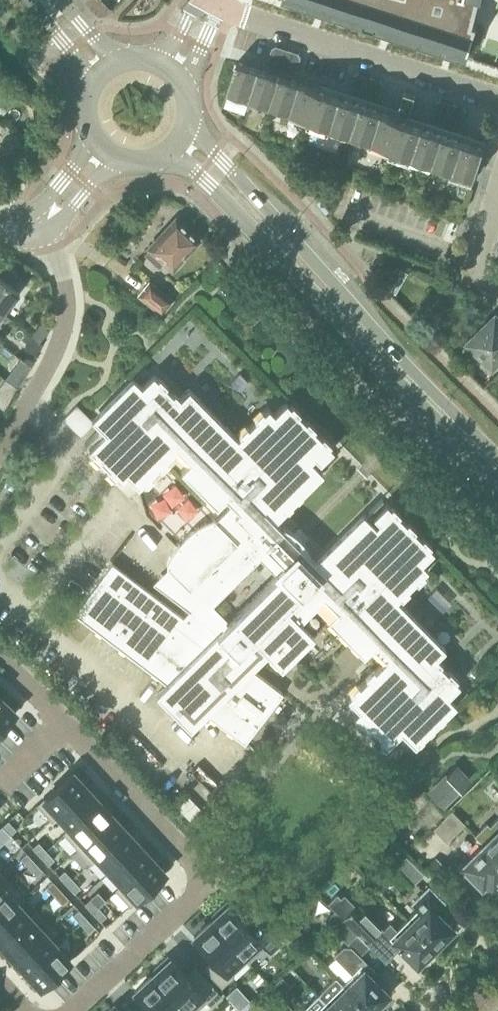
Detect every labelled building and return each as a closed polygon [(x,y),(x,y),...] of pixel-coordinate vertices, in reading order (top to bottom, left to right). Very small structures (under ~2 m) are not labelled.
[(364,23),(365,24),(366,24),(367,24),(367,23),(368,20),(375,22),(375,25),(374,25),(374,26),(375,26),(375,27),(376,27),(377,27),(465,56),(465,57),(467,57),(478,24),(474,23),(479,0),(294,0),(364,23)] [(268,62),(271,66),(293,74),(298,71),(302,57),(300,52),(278,45),(273,47),(268,62)] [(227,96),(475,178),(487,143),(238,61),(227,96)] [(149,245),(150,246),(144,252),(159,265),(164,259),(172,266),(198,238),(176,217),(149,245)] [(3,311),(19,290),(13,285),(21,276),(0,259),(0,309),(3,311)] [(161,312),(172,298),(149,279),(138,293),(161,312)] [(497,360),(497,321),(494,317),(476,335),(470,334),(467,338),(467,343),(491,367),(497,360)] [(34,335),(27,345),(37,353),(44,343),(34,335)] [(348,696),(359,708),(353,714),(385,746),(401,730),(413,742),(455,700),(448,694),(460,683),(435,657),(446,647),(397,598),(428,567),(422,561),(434,549),(387,501),(373,515),(379,521),(376,524),(366,514),(317,562),(308,553),(310,550),(302,538),(304,536),(299,531),(297,532),(284,524),(283,526),(273,517),(321,469),(311,459),(315,455),(321,461),(334,448),(287,400),(275,412),(269,406),(238,437),(189,387),(178,398),(154,373),(142,384),(135,378),(94,419),(105,431),(89,447),(121,479),(127,473),(139,485),(177,447),(190,460),(181,469),(217,506),(226,496),(232,503),(216,519),(214,518),(211,519),(205,522),(202,523),(196,527),(190,531),(187,533),(185,536),(183,538),(178,543),(176,546),(174,549),(172,552),(171,555),(169,558),(168,561),(167,565),(182,581),(171,592),(191,608),(183,616),(112,562),(74,612),(166,682),(156,692),(191,728),(206,712),(245,742),(283,692),(251,668),(268,652),(282,666),(314,634),(300,619),(324,595),(337,609),(328,618),(366,657),(376,647),(386,658),(348,696)] [(295,702),(289,710),(305,723),(311,714),(295,702)] [(0,704),(0,729),(12,715),(0,704)] [(461,786),(468,778),(454,765),(447,772),(446,772),(448,774),(431,791),(442,803),(459,786),(461,787),(462,787),(461,786)] [(83,780),(70,766),(42,797),(56,809),(83,780)] [(97,793),(83,780),(56,809),(70,822),(97,793)] [(110,807),(97,793),(70,822),(83,835),(110,807)] [(18,804),(8,796),(3,800),(12,809),(13,810),(18,804)] [(3,800),(0,804),(0,809),(6,814),(12,809),(3,800)] [(124,820),(110,807),(83,835),(97,849),(124,820)] [(464,823),(452,811),(434,828),(446,840),(464,823)] [(497,859),(497,819),(490,826),(487,823),(475,835),(484,844),(497,859)] [(138,833),(124,820),(97,849),(111,862),(138,833)] [(21,843),(27,838),(18,829),(13,836),(21,843)] [(152,846),(138,833),(111,862),(125,875),(152,846)] [(47,846),(52,841),(45,835),(41,840),(47,846)] [(36,846),(27,838),(21,843),(30,852),(36,846)] [(60,848),(52,841),(48,846),(55,853),(60,848)] [(484,844),(462,864),(481,884),(484,882),(491,889),(497,883),(497,859),(484,844)] [(166,860),(152,846),(125,875),(140,888),(166,860)] [(408,856),(396,868),(414,886),(426,874),(408,856)] [(435,858),(427,866),(440,880),(448,871),(435,858)] [(76,871),(80,867),(73,860),(68,865),(76,871)] [(23,880),(6,863),(0,868),(0,899),(23,880)] [(61,877),(67,872),(58,863),(52,869),(61,877)] [(87,874),(80,867),(76,871),(82,879),(87,874)] [(75,881),(67,872),(61,877),(69,886),(75,881)] [(39,898),(23,880),(0,899),(0,920),(5,926),(39,898)] [(103,899),(109,894),(100,886),(95,892),(103,899)] [(408,919),(438,948),(448,938),(446,936),(454,928),(435,910),(444,902),(429,887),(413,903),(418,908),(408,919)] [(98,904),(99,903),(90,894),(85,899),(94,908),(98,904)] [(116,902),(109,894),(103,899),(110,907),(116,902)] [(20,943),(54,914),(39,898),(5,926),(20,943)] [(106,912),(98,904),(94,908),(101,915),(106,912)] [(230,905),(213,924),(248,955),(264,937),(269,942),(278,934),(259,917),(251,925),(230,905)] [(384,930),(359,905),(353,911),(351,910),(349,912),(350,914),(345,920),(386,960),(400,947),(417,965),(426,956),(428,958),(438,948),(408,919),(398,930),(391,923),(384,930)] [(37,960),(70,930),(54,914),(20,943),(37,960)] [(296,933),(285,922),(276,931),(287,942),(296,933)] [(248,955),(213,924),(197,941),(217,960),(209,969),(227,986),(235,979),(229,974),(248,955)] [(52,976),(84,947),(70,930),(37,960),(52,976)] [(348,943),(341,943),(332,953),(352,975),(343,984),(358,1000),(370,1010),(372,1010),(373,1010),(375,1010),(381,1004),(381,1002),(389,994),(372,976),(376,972),(348,943)] [(222,996),(203,978),(194,986),(173,964),(156,979),(185,1010),(198,1010),(207,1002),(212,1007),(222,996)] [(358,1000),(343,984),(336,977),(318,994),(325,1002),(334,1010),(370,1010),(358,1000)] [(156,979),(138,994),(153,1010),(185,1010),(156,979)] [(1,993),(0,993),(0,1010),(16,1010),(1,993)] [(325,1002),(316,1010),(334,1010),(325,1002)]
